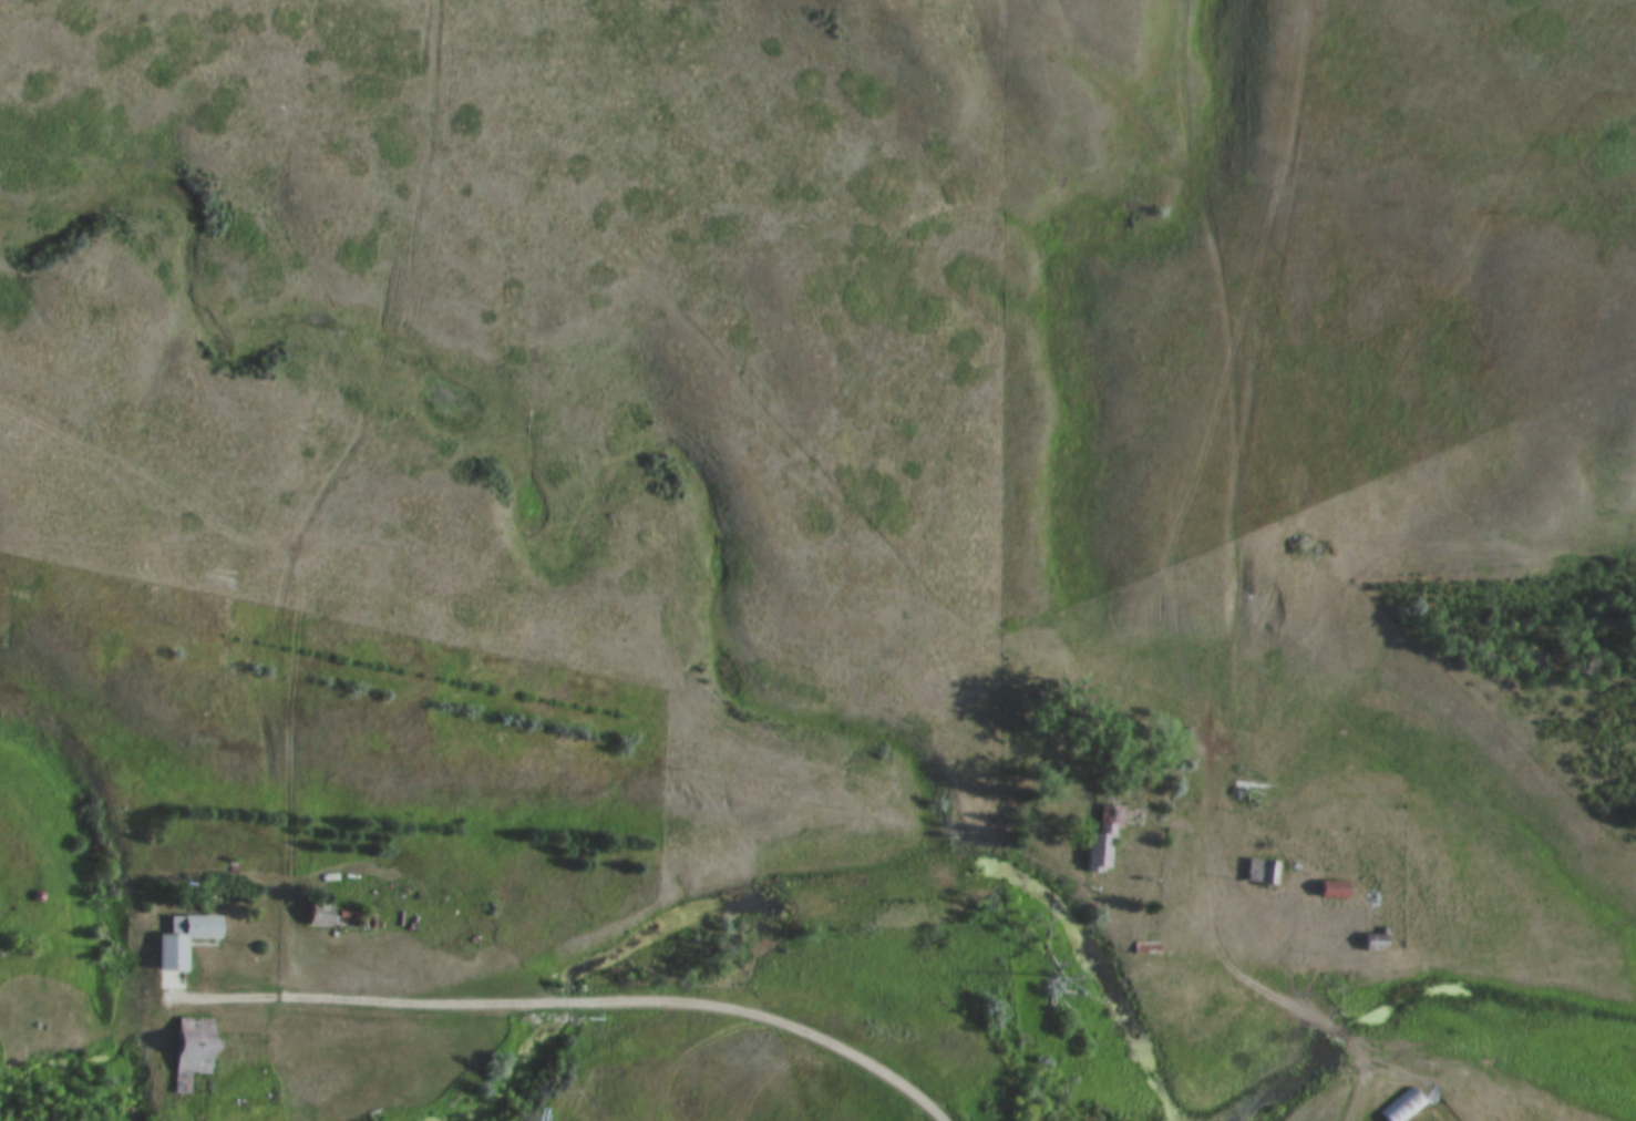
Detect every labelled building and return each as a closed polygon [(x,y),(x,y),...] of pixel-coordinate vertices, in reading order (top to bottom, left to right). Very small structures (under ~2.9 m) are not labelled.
[(1110,826),(1120,826),(1121,806),(1096,806),(1095,833),(1083,832),(1082,869),(1109,870),(1110,826)] [(1246,883),(1278,883),(1278,860),(1246,860),(1246,883)] [(1348,881),(1316,881),(1316,897),(1348,897),(1348,881)] [(334,903),(309,903),(309,926),(334,926),(334,903)] [(171,934),(160,934),(160,971),(189,971),(189,938),(224,939),(225,917),(171,916),(171,934)] [(214,1020),(174,1017),(169,1095),(188,1096),(189,1074),(215,1076),(217,1037),(213,1037),(214,1020)] [(1384,1120),(1403,1120),(1425,1103),(1414,1089),(1380,1116),(1384,1120)]
